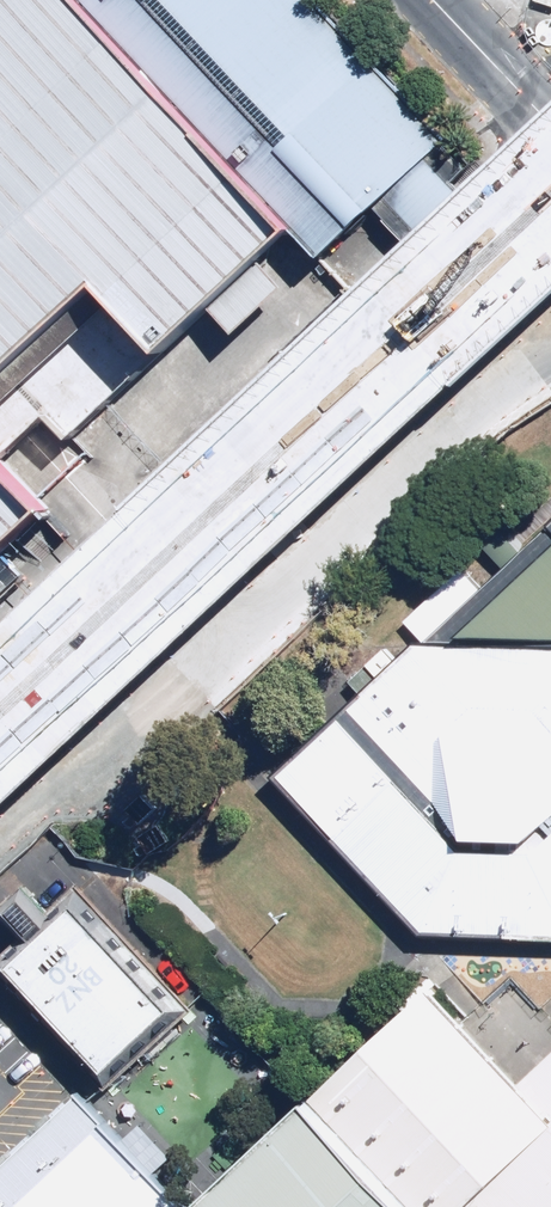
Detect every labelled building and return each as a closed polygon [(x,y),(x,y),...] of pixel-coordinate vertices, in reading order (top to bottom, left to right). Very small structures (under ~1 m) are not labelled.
[(93,284),(162,357),(297,232),(80,0),(0,0),(0,371),(93,284)] [(322,256),(447,139),(317,0),(83,0),(322,256)] [(44,507),(0,461),(0,548),(44,507)] [(507,556),(271,772),(421,934),(550,941),(550,515),(507,556)] [(73,892),(0,961),(0,973),(107,1084),(185,1009),(73,892)] [(300,1104),(399,1206),(550,1206),(550,1056),(519,1087),(423,987),(300,1104)] [(76,1094),(0,1166),(0,1206),(185,1206),(76,1094)] [(192,1206),(399,1206),(300,1104),(192,1206)]
